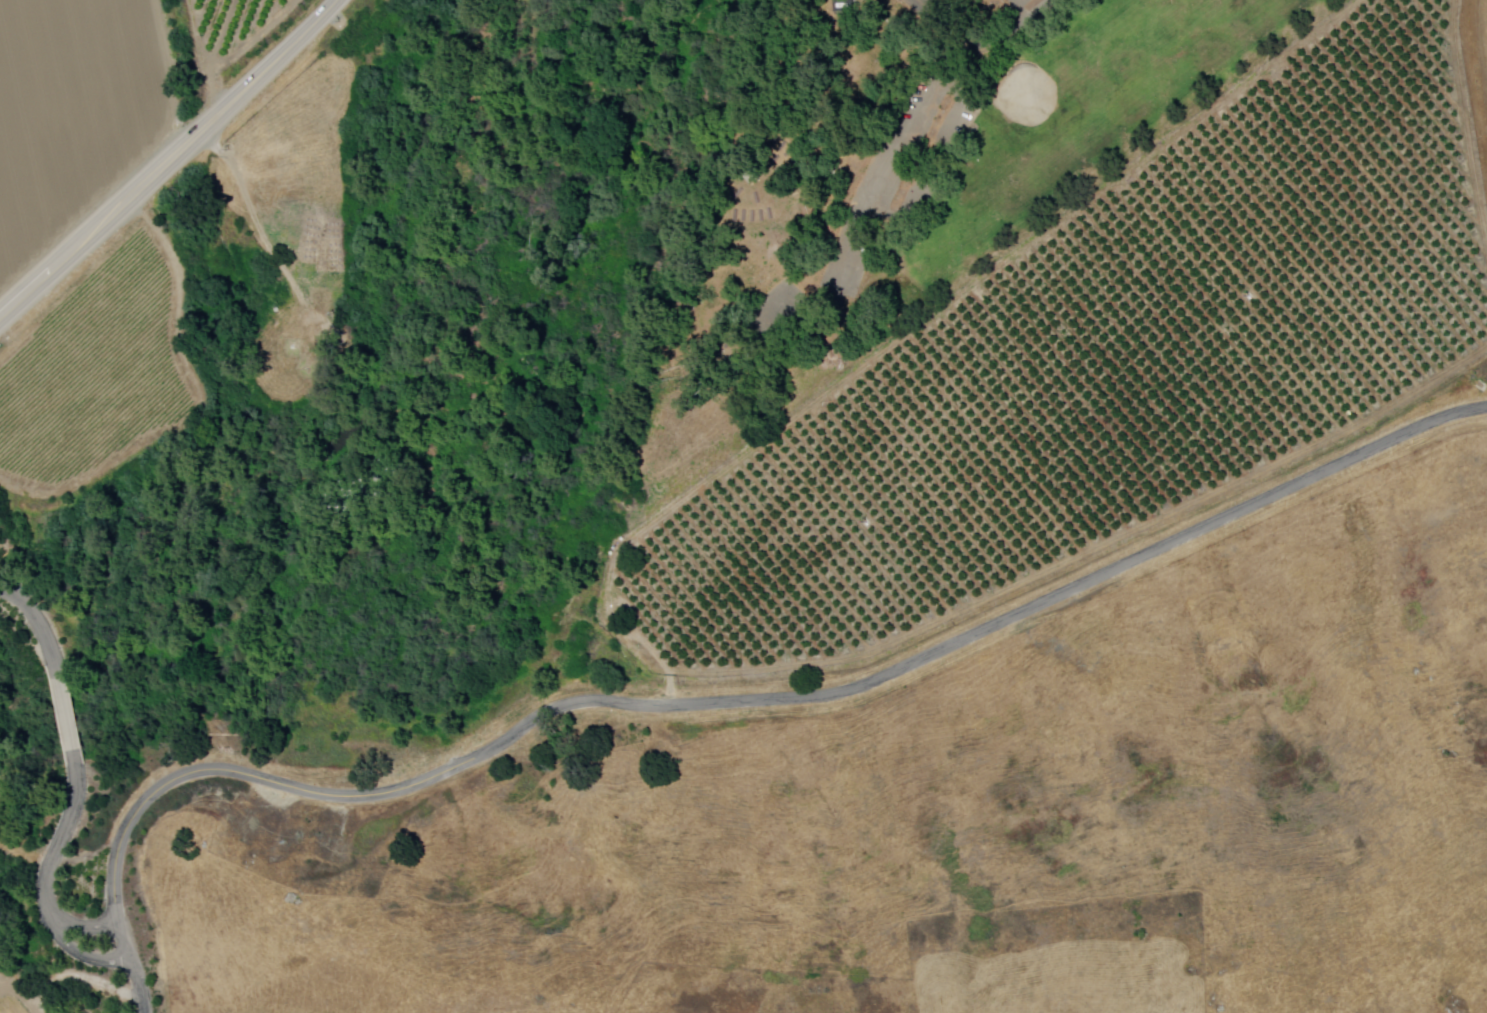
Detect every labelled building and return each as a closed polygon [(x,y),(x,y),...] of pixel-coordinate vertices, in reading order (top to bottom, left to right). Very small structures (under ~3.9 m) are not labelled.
[(754,184),(745,174),(756,164),(765,175),(754,184)]
